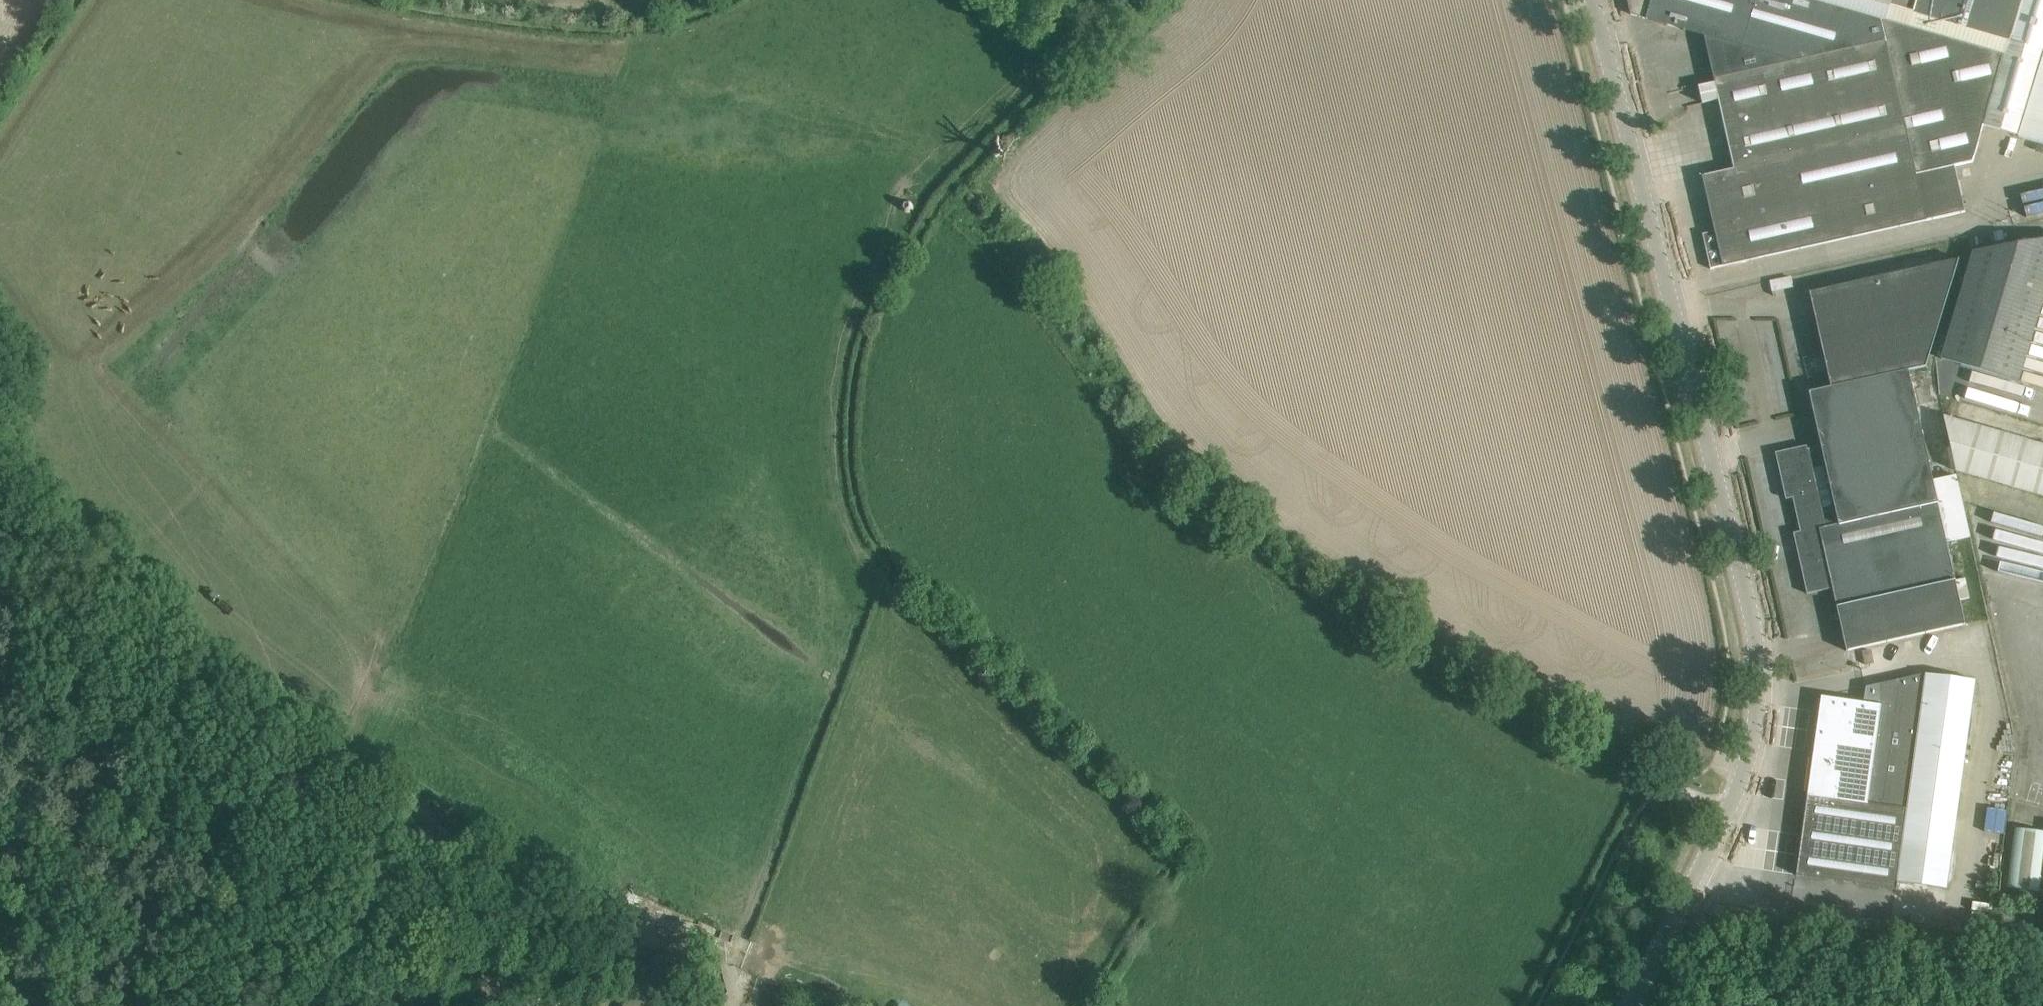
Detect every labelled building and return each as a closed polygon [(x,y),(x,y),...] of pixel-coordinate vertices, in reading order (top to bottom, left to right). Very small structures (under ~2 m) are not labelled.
[(1803,0),(1628,0),(1631,14),(1705,35),(1711,65),(1812,43),(1803,0)] [(1812,43),(1879,29),(2018,71),(2039,0),(1803,0),(1812,43)] [(2000,131),(2020,138),(2042,145),(2042,0),(2039,0),(2018,71),(2007,106),(2000,131)] [(1734,169),(2007,106),(2018,71),(1879,29),(1812,43),(1711,65),(1719,99),(1734,169)] [(1985,126),(2000,131),(2007,106),(1734,169),(1703,176),(1718,243),(1706,246),(1714,282),(1760,271),(1757,258),(1966,213),(1955,166),(1974,162),(1985,126)] [(2042,305),(2042,240),(1975,251),(1942,359),(2020,382),(2042,305)] [(1811,397),(1910,374),(1909,370),(1928,366),(1960,259),(1811,292),(1832,387),(1810,392),(1811,397)] [(1794,498),(1797,515),(1935,484),(1934,482),(1910,374),(1811,397),(1822,446),(1808,449),(1807,445),(1776,452),(1787,499),(1794,498)] [(1945,417),(1957,471),(2042,496),(2042,445),(1945,417)] [(1935,484),(1797,515),(1801,531),(1794,533),(1808,594),(1833,588),(1847,651),(1964,624),(1958,600),(1971,597),(1967,578),(1954,581),(1946,544),(1971,536),(1958,476),(1934,482),(1935,484)] [(1947,889),(1973,705),(1977,679),(1929,671),(1887,682),(1867,687),(1865,702),(1822,696),(1808,796),(1802,844),(1799,865),(1798,874),(1896,888),(1897,882),(1947,889)] [(2040,892),(2042,874),(2042,831),(2016,827),(2008,888),(2040,892)]
